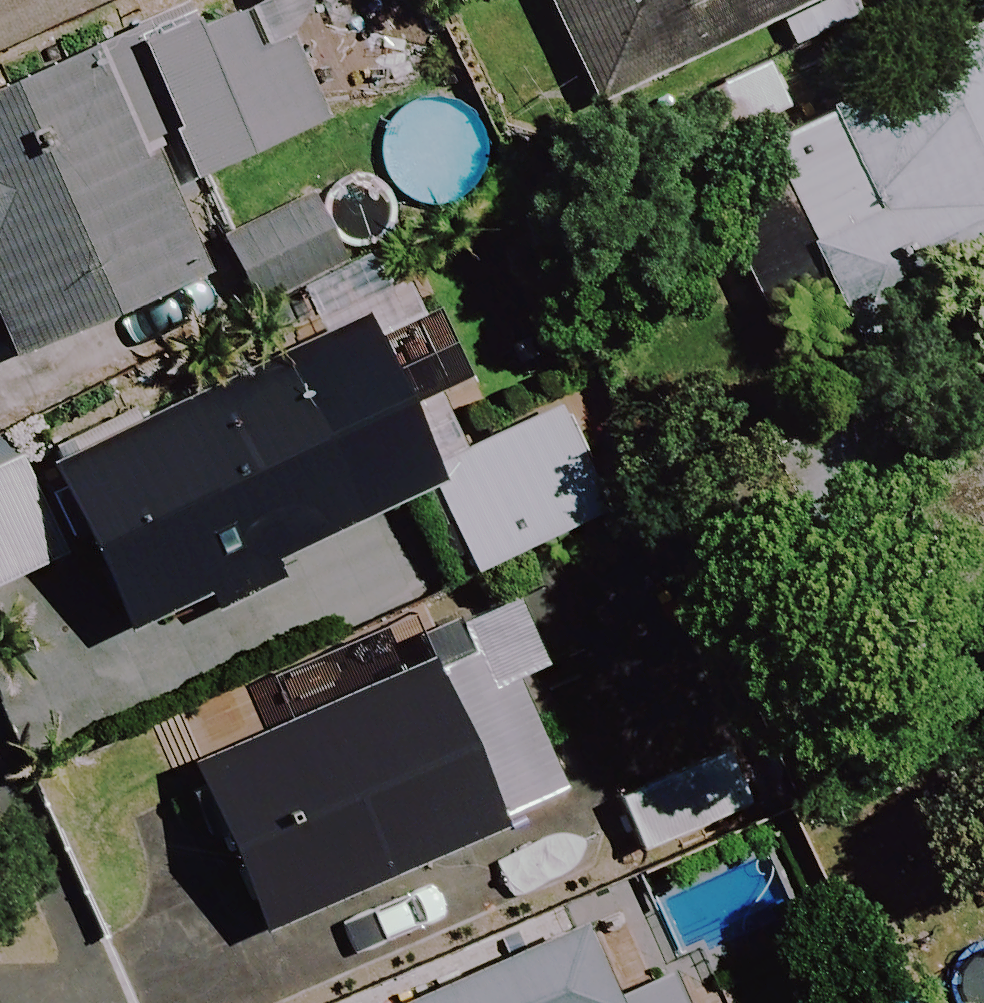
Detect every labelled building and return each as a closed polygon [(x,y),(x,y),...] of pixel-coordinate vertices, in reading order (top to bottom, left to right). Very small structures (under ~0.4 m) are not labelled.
[(278,46),(297,0),(237,0),(186,22),(179,5),(0,83),(0,365),(203,277),(164,189),(186,179),(230,279),(322,239),(282,146),(315,131),(278,46)] [(591,117),(837,0),(536,0),(591,117)] [(753,139),(769,174),(727,192),(777,305),(812,289),(849,371),(983,311),(983,32),(753,139)] [(756,68),(669,112),(694,161),(781,117),(756,68)] [(347,518),(406,491),(409,441),(359,330),(279,366),(273,353),(33,460),(115,643),(355,537),(347,518)] [(435,530),(417,538),(433,572),(451,563),(460,582),(602,514),(550,406),(424,467),(422,504),(435,530)] [(7,452),(0,454),(0,588),(51,569),(7,452)] [(556,707),(512,604),(407,649),(412,661),(176,763),(253,941),(560,808),(522,721),(556,707)] [(629,906),(401,1002),(670,1002),(629,906)]
